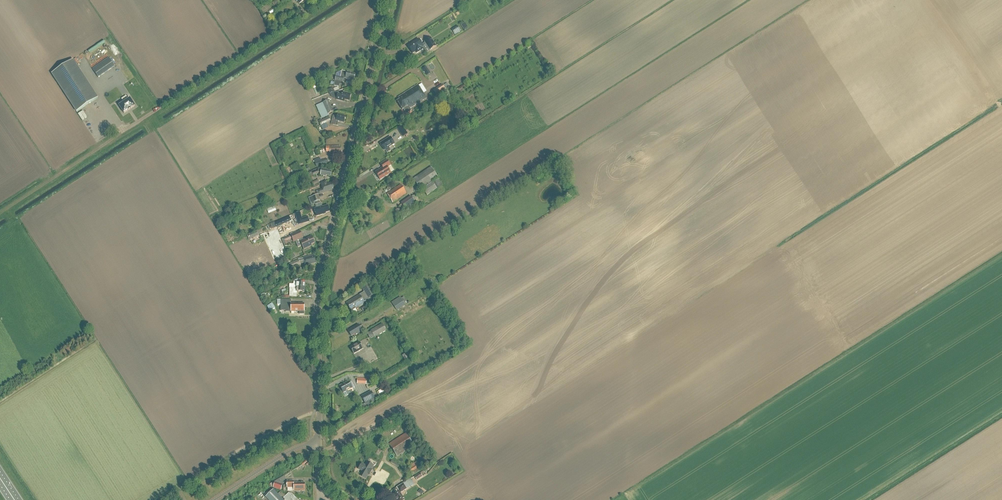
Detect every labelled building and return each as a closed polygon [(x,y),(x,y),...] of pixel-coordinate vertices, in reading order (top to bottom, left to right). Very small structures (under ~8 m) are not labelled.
[(452,30),(455,35),(461,31),(458,26),(452,30)] [(424,42),(430,51),(437,47),(431,38),(424,42)] [(416,54),(423,50),(422,48),(424,47),(418,39),(411,44),(407,47),(412,54),(415,53),(416,54)] [(109,58),(92,69),(98,78),(115,66),(109,58)] [(52,74),(77,112),(98,98),(73,60),(52,74)] [(426,66),(422,69),(426,76),(430,73),(426,66)] [(336,77),(334,86),(339,87),(339,85),(342,85),(344,79),(354,81),(355,75),(351,74),(351,73),(347,72),(347,74),(343,73),(342,78),(336,77)] [(447,83),(432,89),(435,96),(446,92),(445,90),(449,88),(447,83)] [(398,98),(399,100),(397,102),(402,110),(408,106),(410,109),(426,99),(418,85),(405,93),(405,94),(398,98)] [(349,101),(351,95),(347,94),(343,93),(343,95),(338,94),(336,100),(341,101),(342,99),(349,101)] [(130,99),(128,100),(126,97),(122,100),(124,103),(119,106),(124,114),(128,111),(131,109),(135,107),(130,99)] [(329,116),(328,114),(333,112),(328,101),(316,106),(322,119),(329,116)] [(83,112),(77,114),(80,121),(86,118),(83,112)] [(331,122),(331,125),(336,126),(337,122),(344,123),(345,117),(337,115),(337,117),(333,116),(331,122)] [(330,121),(329,117),(322,121),(319,122),(321,126),(323,124),(330,121)] [(397,129),(402,137),(408,134),(402,126),(397,129)] [(389,148),(394,144),(390,137),(380,144),(384,151),(385,150),(387,154),(391,151),(389,148)] [(340,146),(329,147),(330,155),(342,154),(341,148),(340,148),(340,146)] [(320,158),(314,160),(316,166),(328,163),(327,159),(321,161),(320,158)] [(379,170),(375,173),(380,180),(391,173),(387,168),(391,166),(387,160),(380,165),(383,169),(379,171),(379,170)] [(298,164),(292,167),(296,176),(307,172),(305,167),(300,169),(298,164)] [(402,183),(419,172),(418,170),(422,168),(420,165),(399,178),(402,183)] [(413,179),(420,189),(438,177),(431,167),(413,179)] [(438,179),(422,189),(427,196),(443,186),(438,179)] [(322,190),(319,191),(320,194),(332,190),(332,189),(333,189),(332,183),(327,184),(326,181),(321,183),(321,185),(321,186),(322,190)] [(393,203),(406,194),(401,185),(387,194),(393,203)] [(318,195),(308,198),(311,206),(315,204),(314,203),(320,201),(318,195)] [(416,204),(414,201),(418,199),(415,195),(400,206),(402,210),(404,208),(406,211),(416,204)] [(330,212),(328,206),(322,208),(322,207),(322,205),(321,205),(319,205),(318,206),(319,208),(314,209),(316,217),(326,214),(325,213),(330,212)] [(302,219),(300,213),(295,214),(298,226),(309,222),(307,217),(302,219)] [(272,229),(291,222),(289,217),(270,224),(272,229)] [(256,232),(248,236),(250,241),(258,237),(256,232)] [(311,245),(315,243),(311,237),(303,240),(302,238),(303,238),(300,232),(291,236),(294,242),(299,240),(304,250),(312,246),(311,245)] [(290,236),(281,240),(284,246),(288,244),(287,242),(292,239),(290,236)] [(316,264),(314,256),(303,258),(303,259),(298,260),(289,264),(291,269),(300,265),(300,264),(304,263),(305,266),(316,264)] [(369,283),(361,288),(367,298),(375,293),(369,283)] [(290,292),(289,297),(296,297),(297,292),(305,293),(305,288),(294,287),(294,288),(290,288),(290,292)] [(359,295),(346,303),(351,311),(353,310),(355,309),(364,303),(359,295)] [(399,305),(395,308),(396,311),(405,305),(401,298),(397,301),(399,305)] [(291,311),(291,312),(298,312),(298,311),(299,311),(299,314),(304,314),(304,311),(304,304),(291,304),(291,300),(281,300),(281,305),(281,311),(291,311)] [(272,304),(267,307),(270,312),(275,309),(272,304)] [(382,324),(371,331),(375,338),(386,331),(382,324)] [(358,325),(348,331),(351,337),(355,334),(355,335),(365,330),(362,325),(360,327),(358,325)] [(359,343),(350,348),(354,354),(363,349),(359,343)] [(349,382),(339,386),(343,393),(352,388),(349,382)] [(377,402),(371,391),(361,397),(365,404),(362,405),(364,409),(377,402)] [(389,444),(397,457),(414,446),(406,434),(389,444)] [(359,476),(365,479),(368,475),(369,476),(372,470),(371,470),(373,466),(367,462),(365,466),(362,464),(359,469),(361,471),(361,472),(362,472),(359,476)] [(418,469),(421,467),(417,462),(410,466),(411,468),(408,470),(412,475),(419,471),(418,469)] [(400,494),(415,485),(411,479),(397,488),(399,491),(393,495),(396,499),(404,499),(400,494)] [(300,491),(305,491),(305,483),(294,483),(294,481),(287,481),(287,488),(293,488),(294,492),(300,492),(300,491)] [(292,495),(288,494),(282,499),(273,490),(265,498),(268,499),(297,499),(292,495)]
